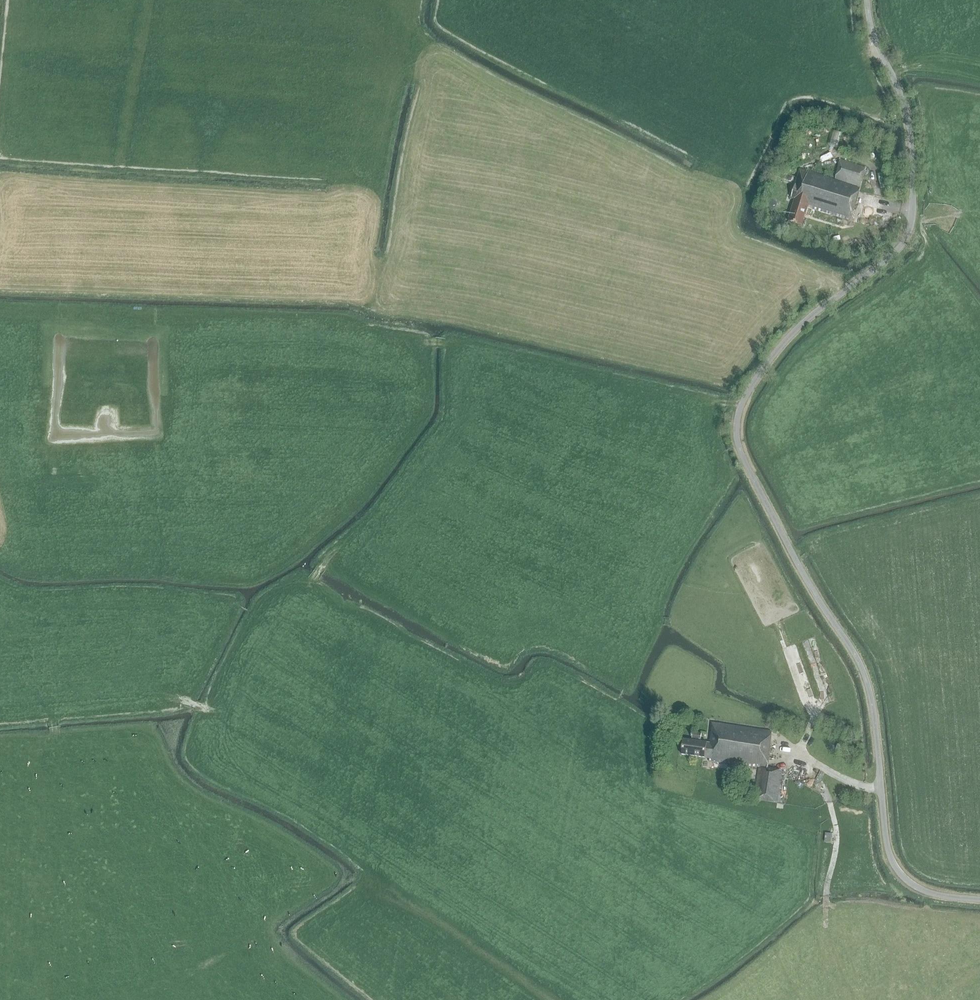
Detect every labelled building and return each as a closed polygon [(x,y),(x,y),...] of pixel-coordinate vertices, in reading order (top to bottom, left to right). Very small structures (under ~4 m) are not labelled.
[(851,220),(866,168),(840,161),(835,179),(825,176),(815,173),(801,169),(792,198),(794,199),(788,221),(802,225),(807,207),(851,220)] [(772,732),(712,723),(709,742),(684,739),(681,755),(709,759),(709,761),(758,768),(754,800),(777,803),(782,771),(768,769),(773,735),(771,735),(772,732)] [(702,733),(693,732),(692,739),(701,740),(702,733)]
